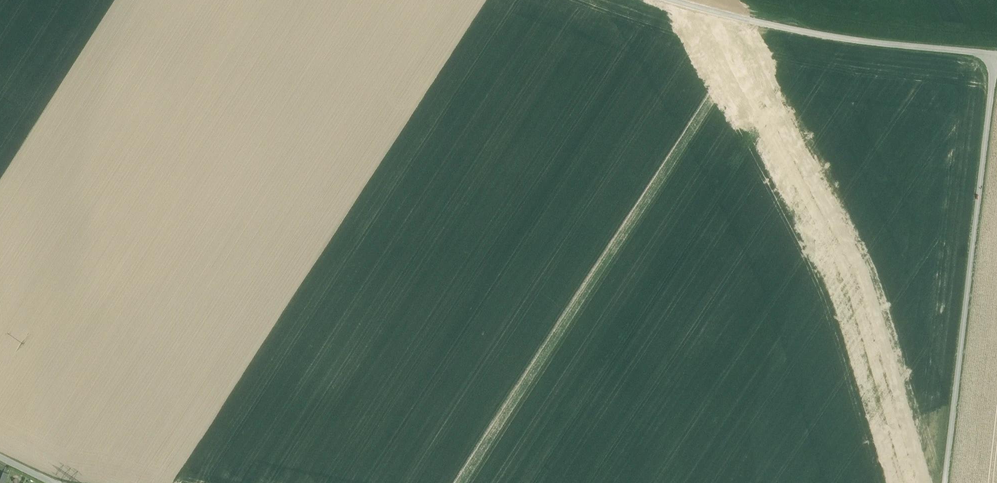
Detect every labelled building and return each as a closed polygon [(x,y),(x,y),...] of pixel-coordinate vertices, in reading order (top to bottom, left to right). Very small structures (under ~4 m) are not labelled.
[(3,472),(0,480),(0,482),(1,482),(5,482),(9,474),(3,472)]
